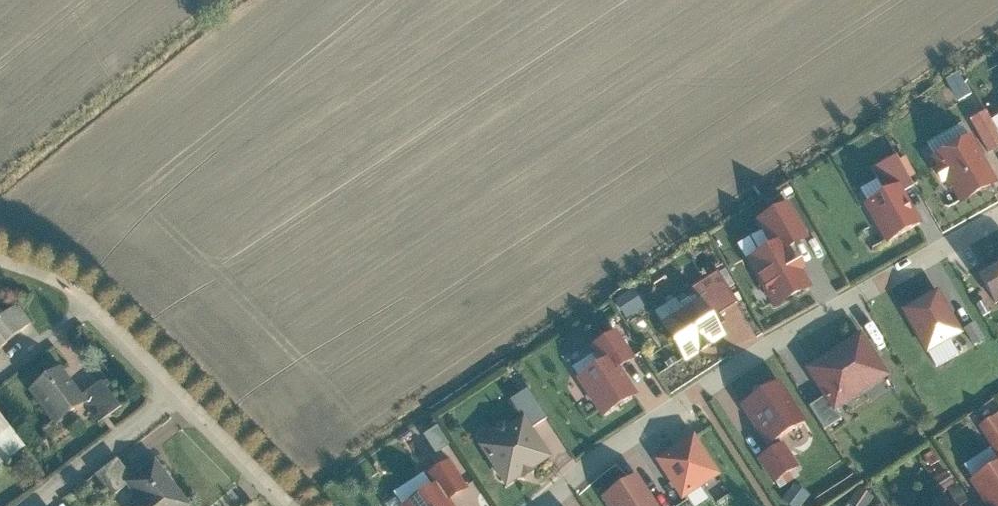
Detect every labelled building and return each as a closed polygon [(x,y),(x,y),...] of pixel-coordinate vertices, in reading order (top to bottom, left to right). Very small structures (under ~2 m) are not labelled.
[(997,147),(997,133),(987,113),(972,121),(989,152),(997,147)] [(962,201),(994,182),(980,158),(983,156),(973,138),(934,160),(951,189),(954,187),(962,201)] [(912,177),(898,156),(871,174),(886,195),(904,182),(912,177)] [(927,218),(904,182),(886,195),(870,204),(893,240),(927,218)] [(809,241),(790,207),(769,220),(778,237),(783,244),(789,254),(809,241)] [(789,254),(783,244),(746,269),(776,315),(812,291),(789,254)] [(980,276),(995,304),(997,302),(997,266),(980,276)] [(738,320),(720,292),(705,302),(723,330),(738,320)] [(963,339),(938,293),(903,312),(927,358),(963,339)] [(0,307),(0,332),(8,343),(35,323),(20,302),(6,313),(1,306),(0,307)] [(705,302),(663,329),(687,366),(728,339),(723,330),(705,302)] [(983,342),(975,327),(964,333),(973,348),(983,342)] [(619,334),(601,347),(610,360),(618,372),(636,359),(619,334)] [(895,381),(869,340),(814,375),(832,402),(841,416),(895,381)] [(604,418),(635,397),(618,372),(610,360),(579,381),(604,418)] [(86,404),(60,370),(29,393),(54,427),(86,404)] [(810,424),(784,384),(746,409),(772,449),(810,424)] [(540,425),(522,398),(505,408),(517,426),(523,436),(540,425)] [(832,402),(813,414),(830,439),(848,427),(841,416),(832,402)] [(517,426),(473,454),(502,496),(544,467),(523,436),(517,426)] [(718,475),(694,438),(659,460),(683,497),(718,475)] [(801,473),(785,449),(760,465),(776,489),(801,473)] [(159,457),(125,479),(141,503),(137,505),(192,505),(159,457)] [(470,489),(454,464),(435,476),(442,487),(451,501),(470,489)] [(975,481),(990,505),(997,505),(997,467),(975,481)] [(606,498),(611,505),(655,505),(637,478),(606,498)] [(878,497),(865,486),(851,503),(854,505),(870,505),(878,497)] [(442,487),(412,505),(454,505),(451,501),(442,487)]
